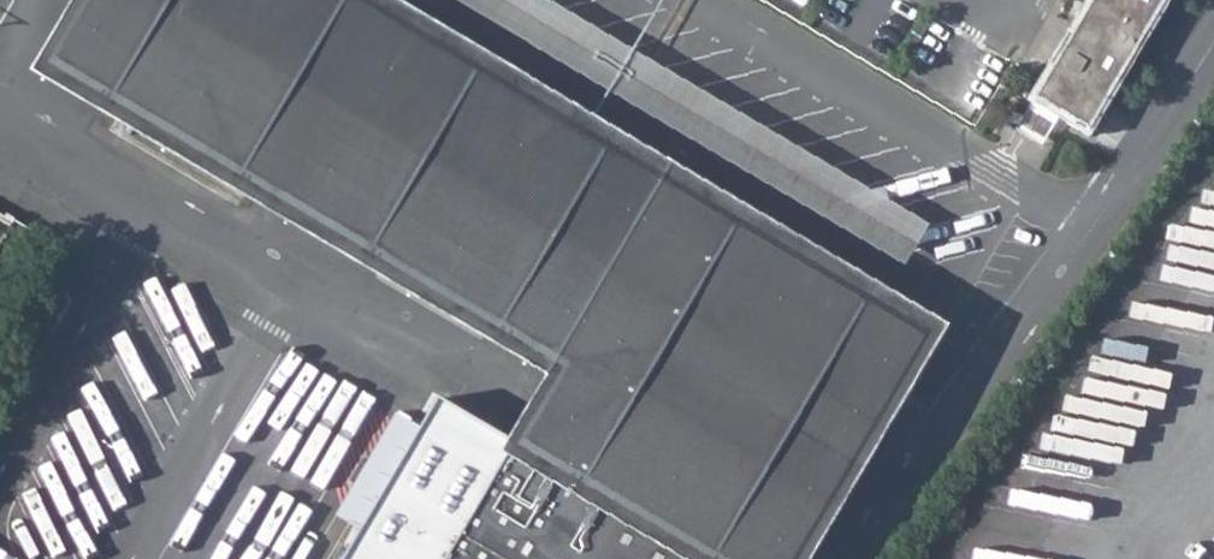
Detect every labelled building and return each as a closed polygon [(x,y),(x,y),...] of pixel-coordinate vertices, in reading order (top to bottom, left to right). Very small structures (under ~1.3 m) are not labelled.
[(505,440),(708,558),(807,558),(945,324),(389,0),(72,0),(29,73),(545,373),(505,440)] [(545,0),(451,0),(901,263),(926,223),(545,0)] [(1025,98),(1087,134),(1166,0),(1082,0),(1025,98)] [(194,396),(178,386),(182,379),(177,376),(151,386),(129,374),(139,399),(125,404),(130,419),(109,427),(110,430),(98,451),(82,457),(88,474),(68,463),(60,478),(31,489),(16,514),(32,557),(35,558),(100,558),(194,396)] [(435,399),(341,558),(708,558),(505,440),(435,399)]
